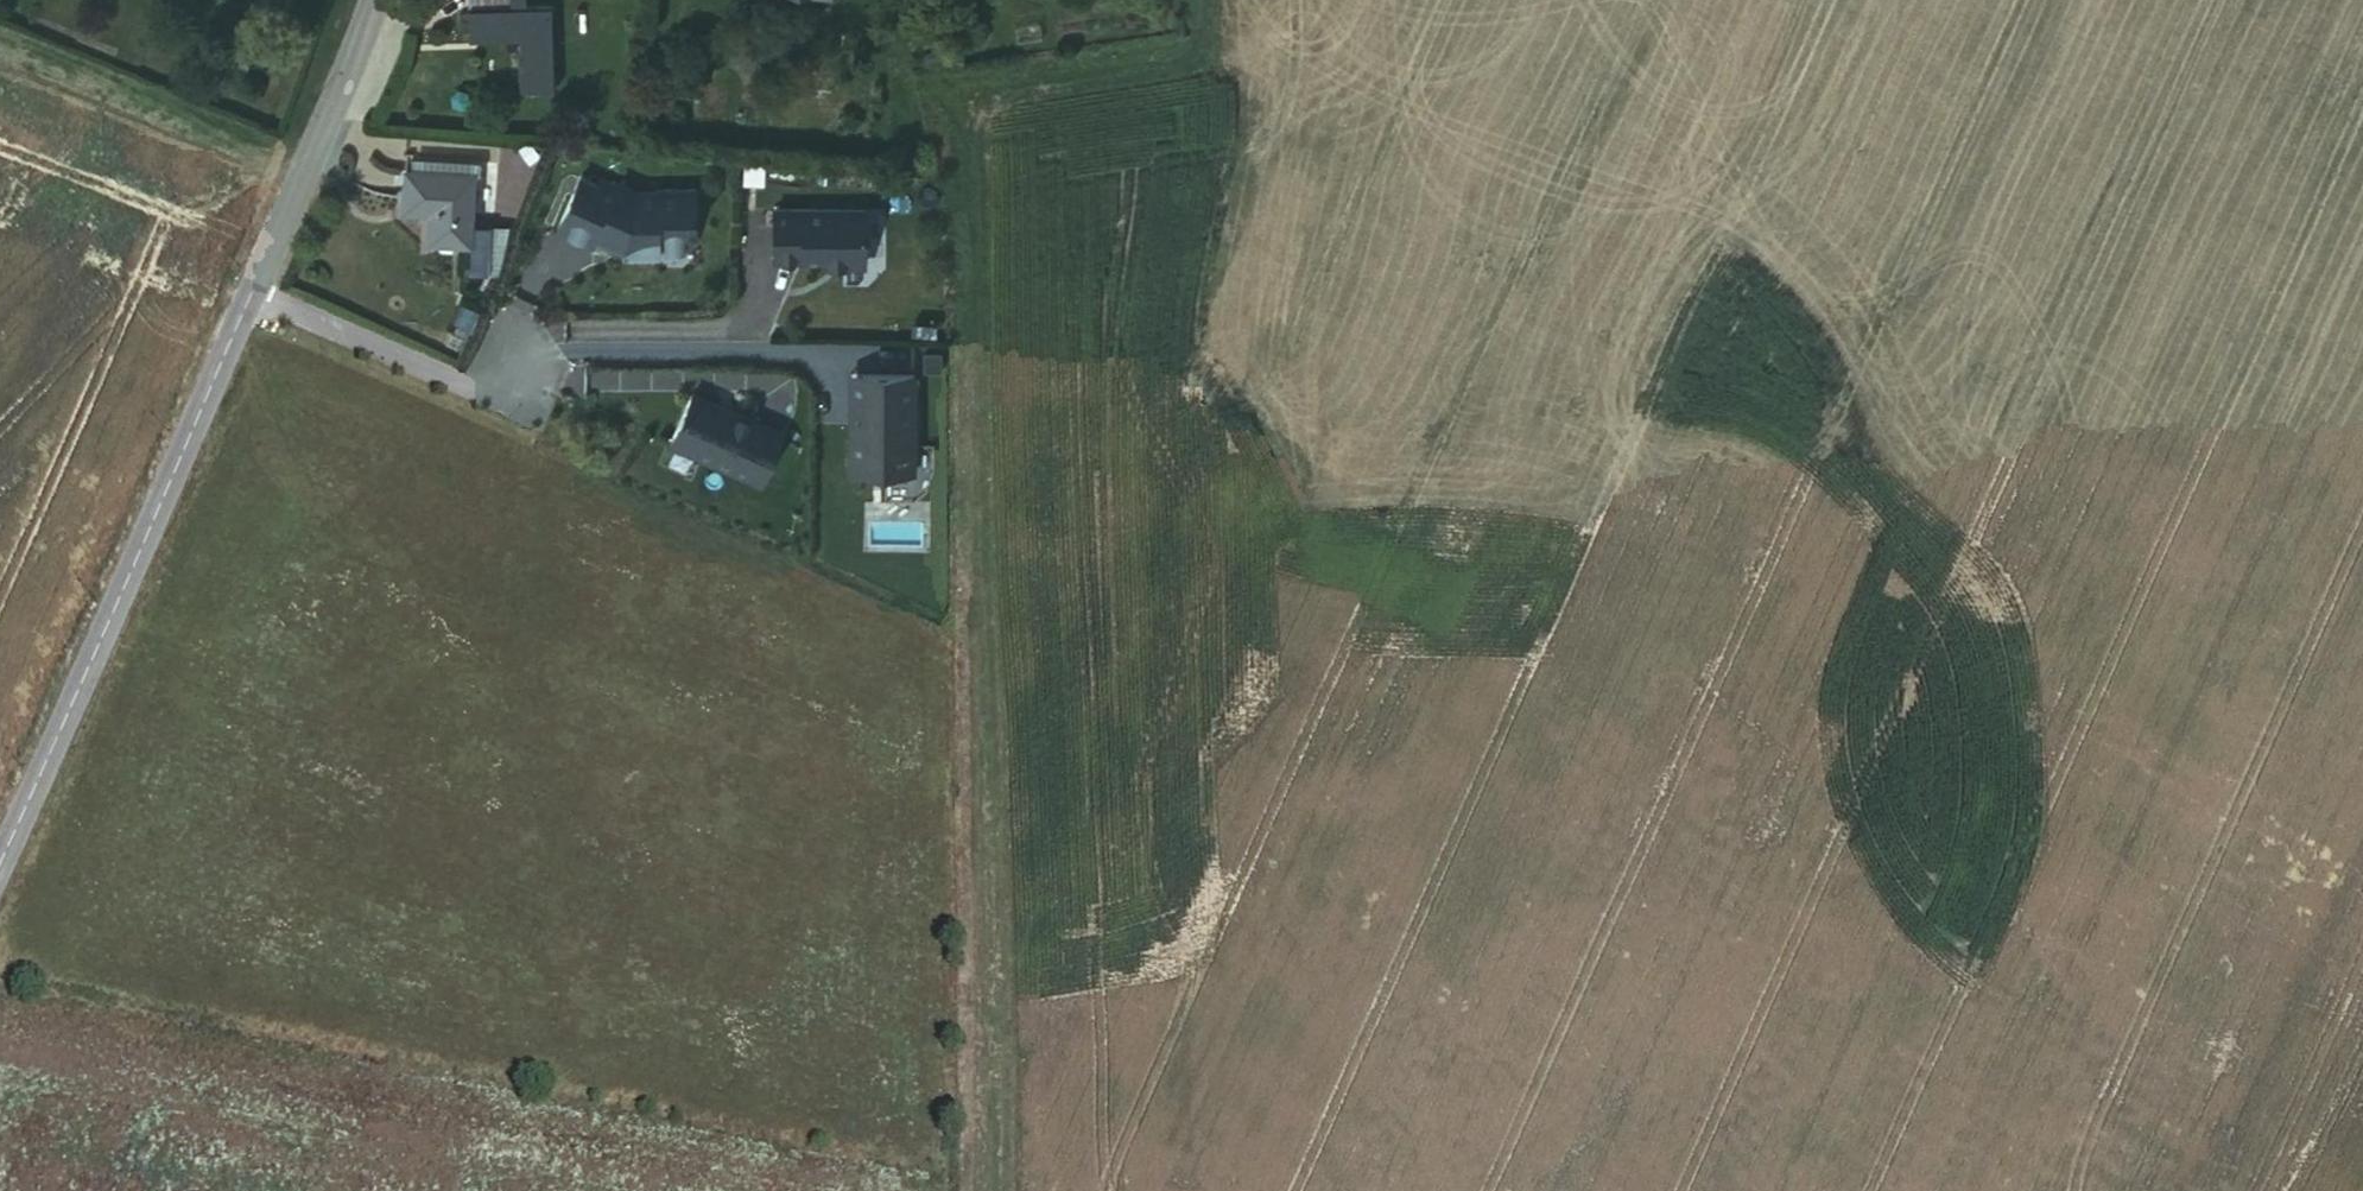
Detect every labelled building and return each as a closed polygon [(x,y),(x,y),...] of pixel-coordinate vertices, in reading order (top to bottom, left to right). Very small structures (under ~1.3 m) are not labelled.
[(547,91),(544,8),(507,11),(506,0),(462,0),(465,39),(512,37),(516,93),(547,91)] [(418,162),(418,172),(472,173),(472,165),(418,162)] [(472,173),(418,172),(407,173),(405,209),(427,211),(427,241),(471,242),(472,173)] [(638,191),(584,175),(557,228),(592,244),(597,235),(630,249),(696,249),(693,187),(638,191)] [(870,265),(871,203),(774,202),(773,258),(834,259),(833,265),(870,265)] [(919,472),(919,368),(849,368),(848,471),(919,472)] [(787,428),(693,390),(671,441),(767,484),(787,428)]
